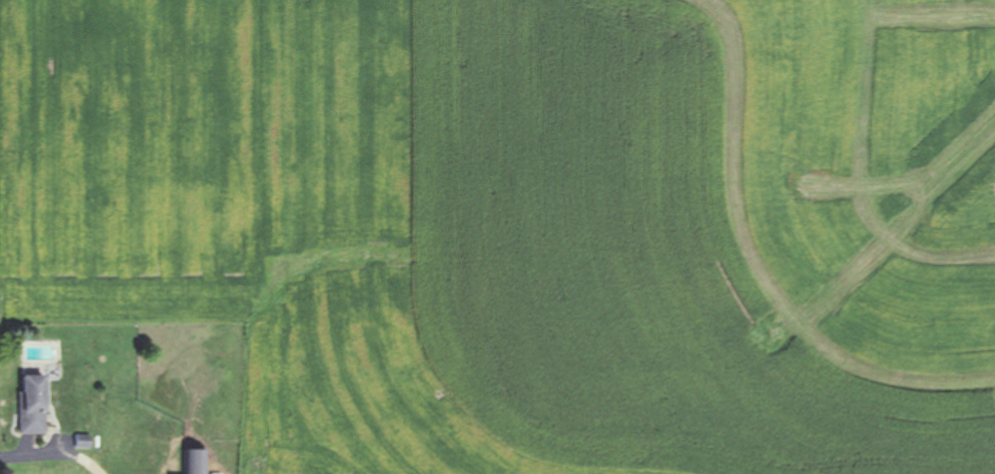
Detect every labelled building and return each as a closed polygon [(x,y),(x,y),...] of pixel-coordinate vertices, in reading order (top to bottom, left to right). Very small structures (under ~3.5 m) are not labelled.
[(45,376),(21,376),(21,434),(45,434),(45,376)] [(207,449),(183,450),(183,473),(207,473),(207,449)]
